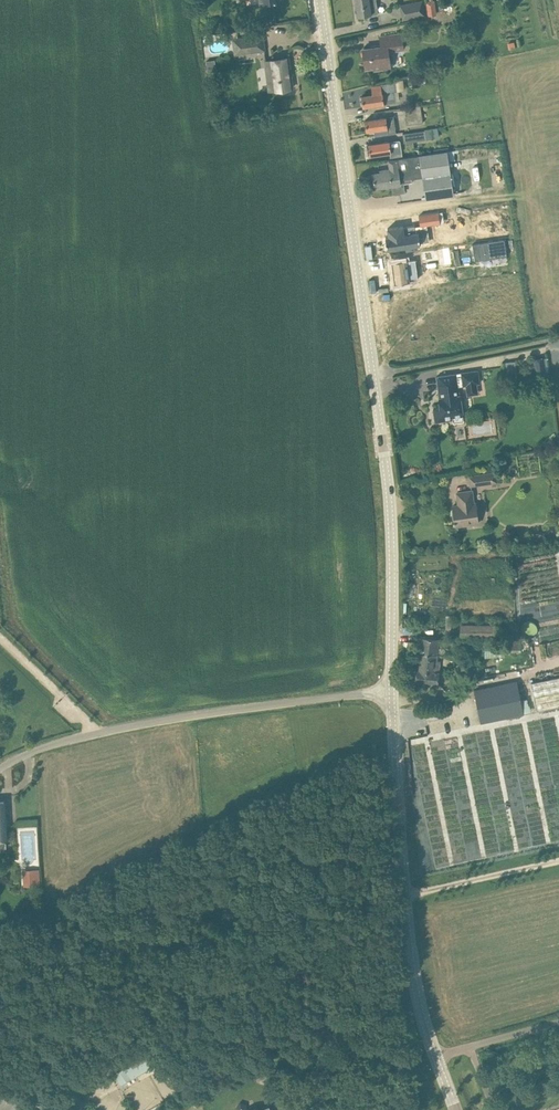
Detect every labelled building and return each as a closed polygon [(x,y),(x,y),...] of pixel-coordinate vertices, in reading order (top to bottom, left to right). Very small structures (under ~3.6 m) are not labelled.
[(377,0),(356,0),(358,16),(379,13),(377,0)] [(426,15),(423,0),(420,0),(400,4),(404,20),(426,15)] [(435,0),(427,1),(429,16),(437,15),(435,0)] [(365,68),(374,67),(374,69),(388,67),(386,56),(389,55),(388,50),(404,48),(402,34),(380,37),(381,46),(363,49),(365,68)] [(235,55),(266,52),(264,35),(234,39),(235,55)] [(274,90),(281,89),(292,88),(288,57),(265,61),(266,73),(271,73),(274,90)] [(373,94),(362,96),(363,107),(395,102),(393,92),(395,91),(397,91),(397,89),(396,82),(381,84),(381,85),(372,86),(373,94)] [(423,122),(421,105),(406,107),(408,124),(423,122)] [(379,135),(390,134),(396,133),(394,116),(365,120),(367,131),(378,129),(379,135)] [(425,130),(403,133),(404,142),(426,139),(425,130)] [(394,140),(369,144),(370,155),(390,152),(391,157),(402,155),(400,140),(395,141),(394,140)] [(427,198),(453,194),(447,151),(409,157),(412,177),(423,176),(427,199),(427,198)] [(409,157),(389,159),(390,168),(380,169),(381,172),(373,173),(375,187),(392,185),(393,193),(405,192),(403,183),(412,182),(412,177),(409,157)] [(420,225),(421,226),(427,225),(440,223),(439,212),(419,215),(420,225)] [(446,223),(462,222),(462,212),(445,213),(446,223)] [(389,236),(385,237),(387,249),(405,246),(406,250),(418,248),(418,244),(420,244),(418,232),(416,232),(415,226),(415,225),(404,227),(403,226),(387,228),(389,236)] [(454,229),(449,230),(450,263),(463,262),(462,232),(455,232),(454,229)] [(507,255),(504,239),(472,244),(474,260),(507,255)] [(407,259),(391,261),(394,283),(410,281),(410,280),(418,279),(415,259),(407,260),(407,259)] [(544,357),(534,358),(535,367),(537,376),(538,376),(538,380),(546,379),(545,375),(547,374),(546,373),(544,358),(544,357)] [(478,370),(461,372),(463,385),(463,386),(466,385),(467,395),(478,393),(477,384),(480,383),(478,370)] [(461,372),(437,376),(439,390),(441,389),(443,402),(439,403),(440,407),(433,408),(435,422),(453,419),(453,422),(464,421),(461,394),(459,395),(458,386),(463,385),(461,372)] [(497,471),(469,475),(470,486),(499,482),(497,471)] [(470,523),(478,522),(476,502),(474,503),(472,490),(468,491),(457,492),(458,501),(460,501),(460,507),(454,507),(453,505),(453,506),(453,511),(452,511),(454,522),(455,522),(455,526),(456,525),(456,523),(469,521),(470,523)] [(461,637),(496,637),(495,625),(462,625),(461,637)] [(420,636),(418,652),(439,654),(439,653),(437,653),(439,638),(431,637),(420,636)] [(503,642),(483,643),(484,657),(503,656),(503,642)] [(439,654),(418,652),(415,680),(438,682),(440,660),(438,660),(439,654)] [(558,706),(558,677),(531,682),(537,711),(558,706)] [(481,722),(492,720),(524,713),(517,681),(474,690),(481,722)] [(286,792),(277,796),(284,811),(293,807),(286,792)] [(150,1041),(111,1063),(122,1083),(131,1078),(132,1079),(137,1076),(136,1074),(155,1064),(156,1065),(162,1062),(150,1041)]
